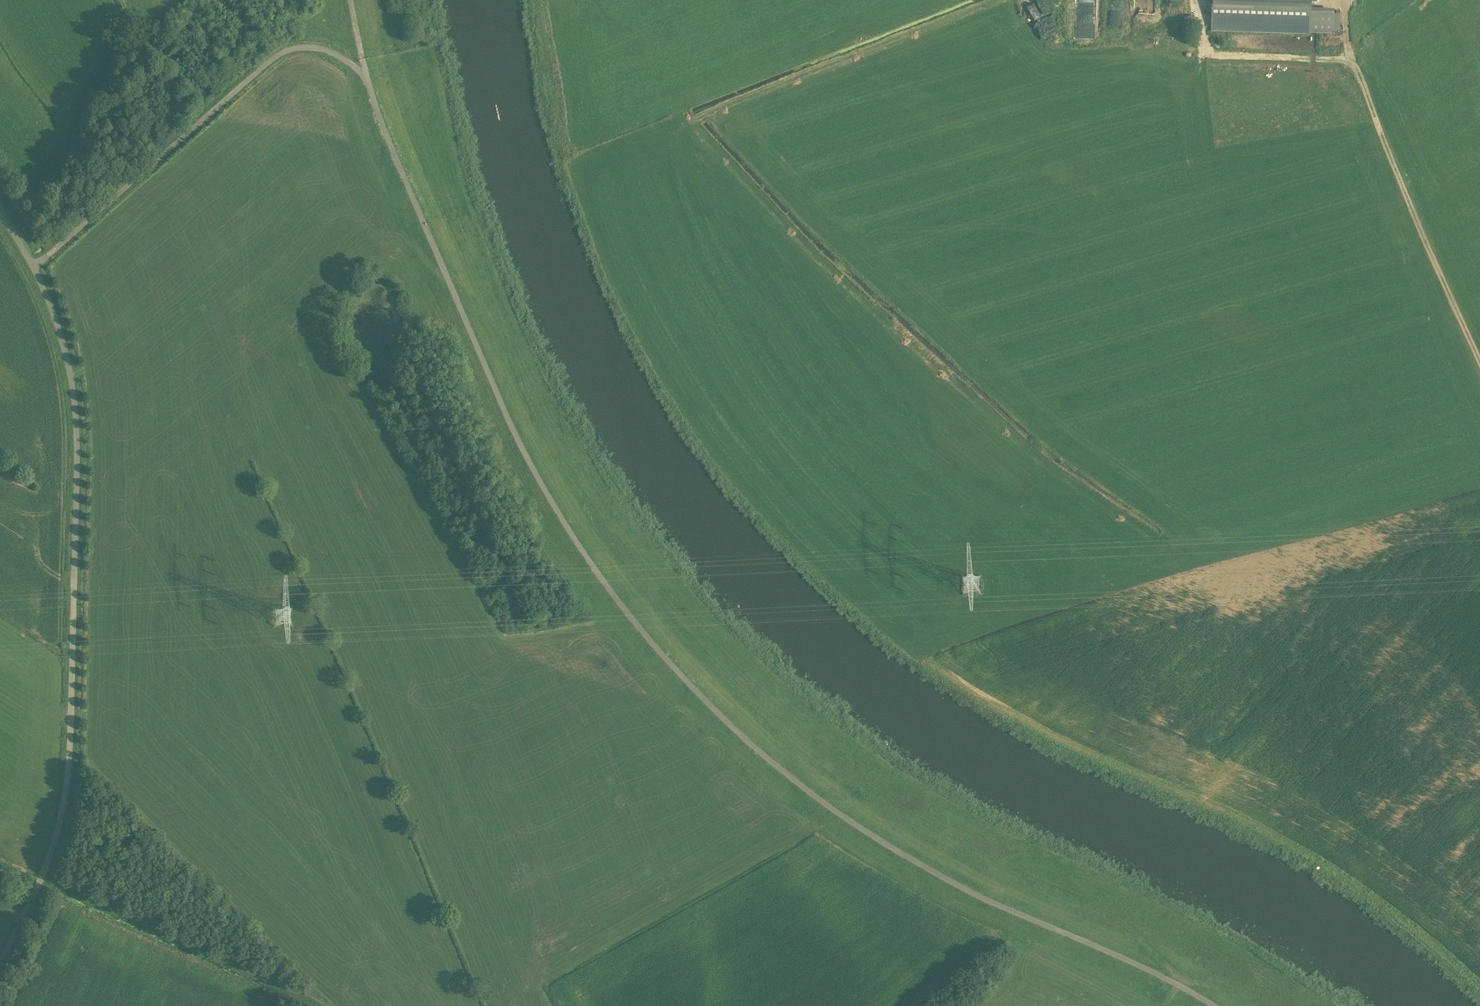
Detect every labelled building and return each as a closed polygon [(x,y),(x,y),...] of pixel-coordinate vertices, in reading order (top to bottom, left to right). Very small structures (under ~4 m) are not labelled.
[(1212,30),(1255,31),(1310,33),(1333,33),(1334,12),(1311,12),(1311,0),(1212,0),(1212,30)]
